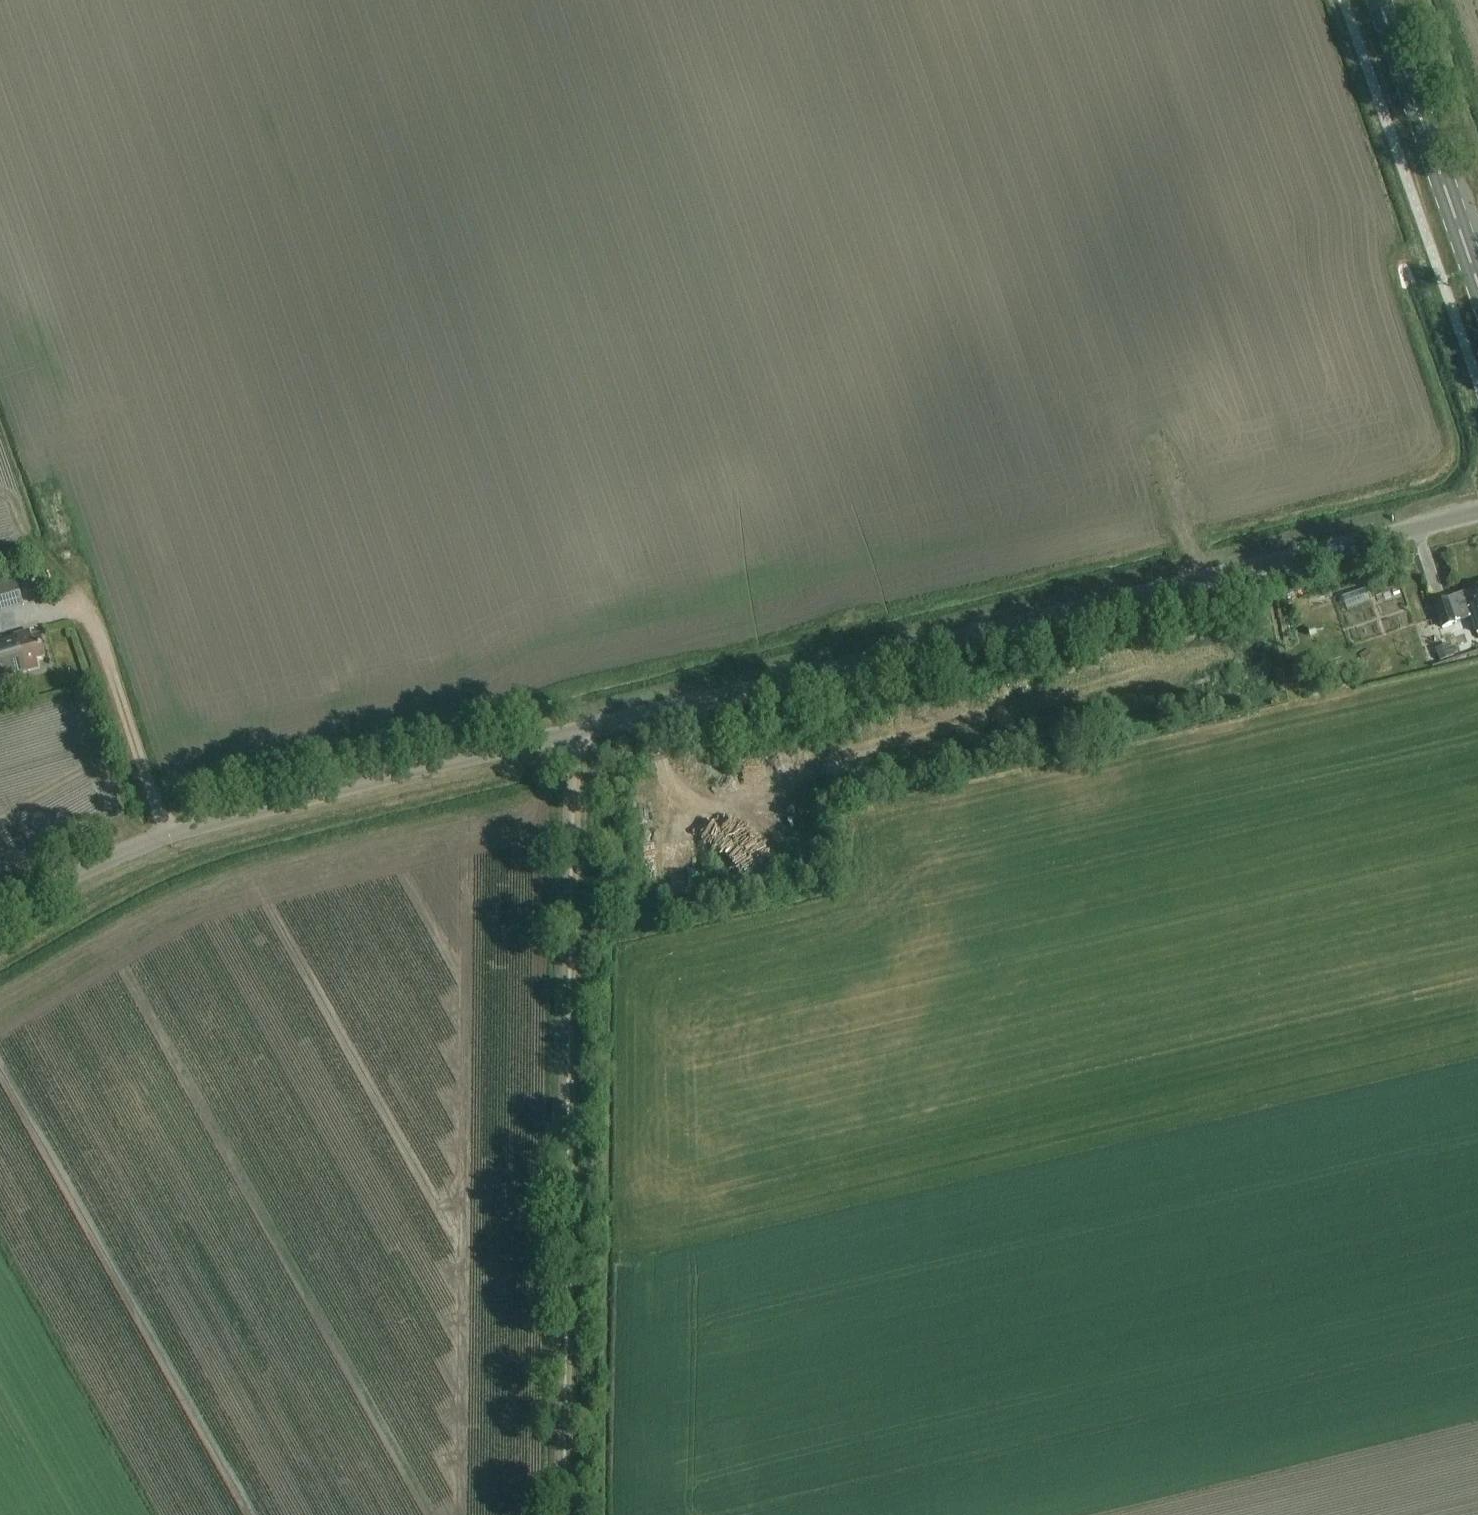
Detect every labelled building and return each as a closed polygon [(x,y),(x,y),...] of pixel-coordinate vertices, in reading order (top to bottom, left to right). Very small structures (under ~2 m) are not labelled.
[(24,607),(17,581),(0,586),(0,613),(24,607)] [(1461,593),(1426,605),(1431,619),(1439,617),(1443,629),(1458,624),(1454,610),(1466,606),(1475,635),(1477,634),(1477,588),(1461,593)] [(40,668),(37,657),(45,655),(40,636),(33,638),(31,632),(16,636),(18,642),(4,645),(3,640),(0,641),(0,679),(40,668)] [(1451,645),(1435,650),(1439,661),(1455,656),(1451,645)]
